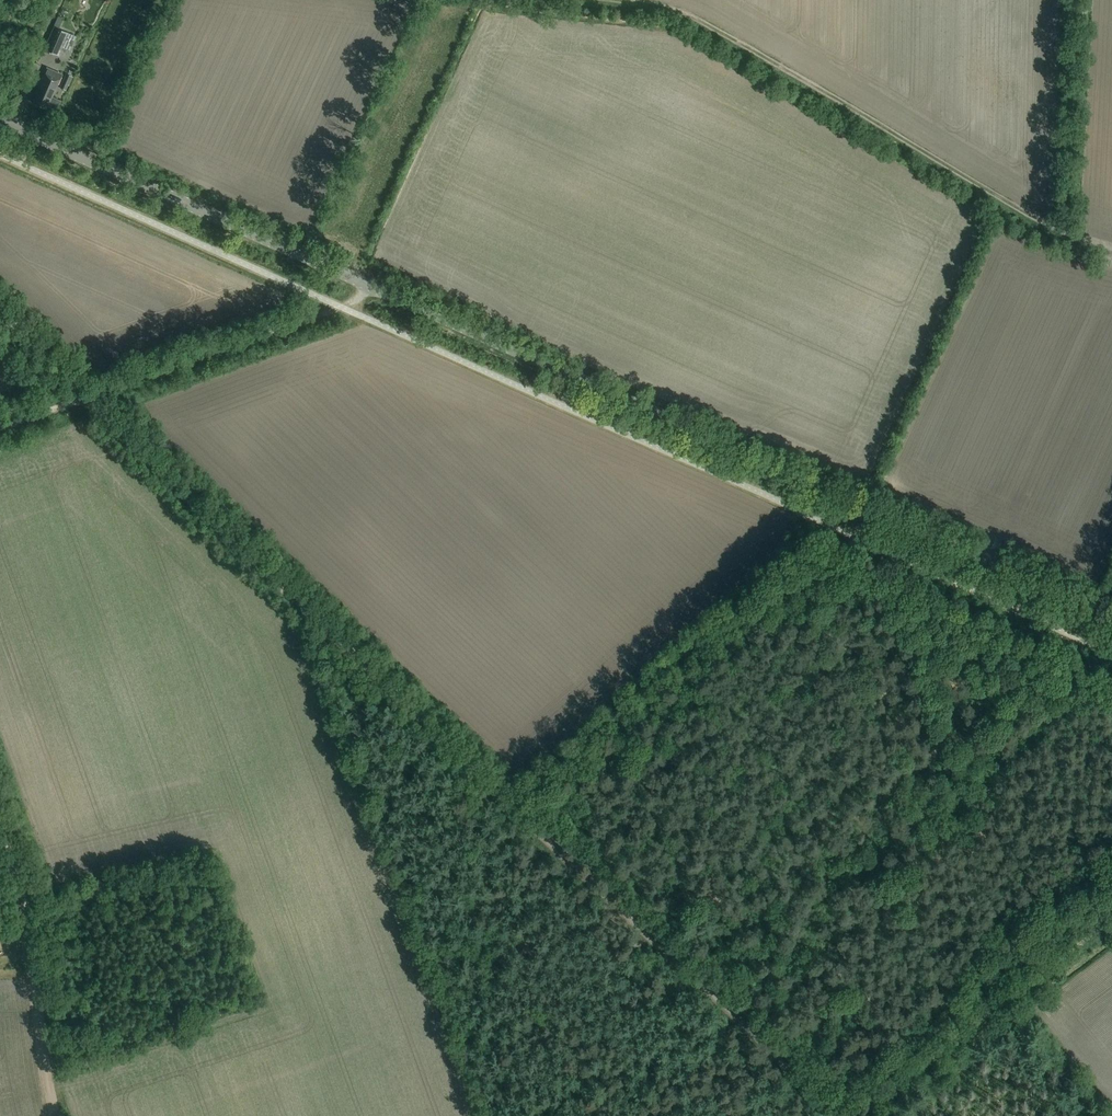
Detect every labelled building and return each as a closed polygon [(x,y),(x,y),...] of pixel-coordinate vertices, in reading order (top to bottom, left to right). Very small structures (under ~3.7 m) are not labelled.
[(57,56),(67,34),(53,27),(43,49),(57,56)] [(46,68),(44,73),(39,84),(41,85),(37,94),(38,95),(34,102),(47,108),(48,106),(57,111),(61,101),(52,97),(59,80),(62,75),(46,68)] [(68,86),(71,77),(65,74),(59,88),(64,91),(67,85),(68,86)] [(266,197),(271,185),(264,182),(258,194),(266,197)]
